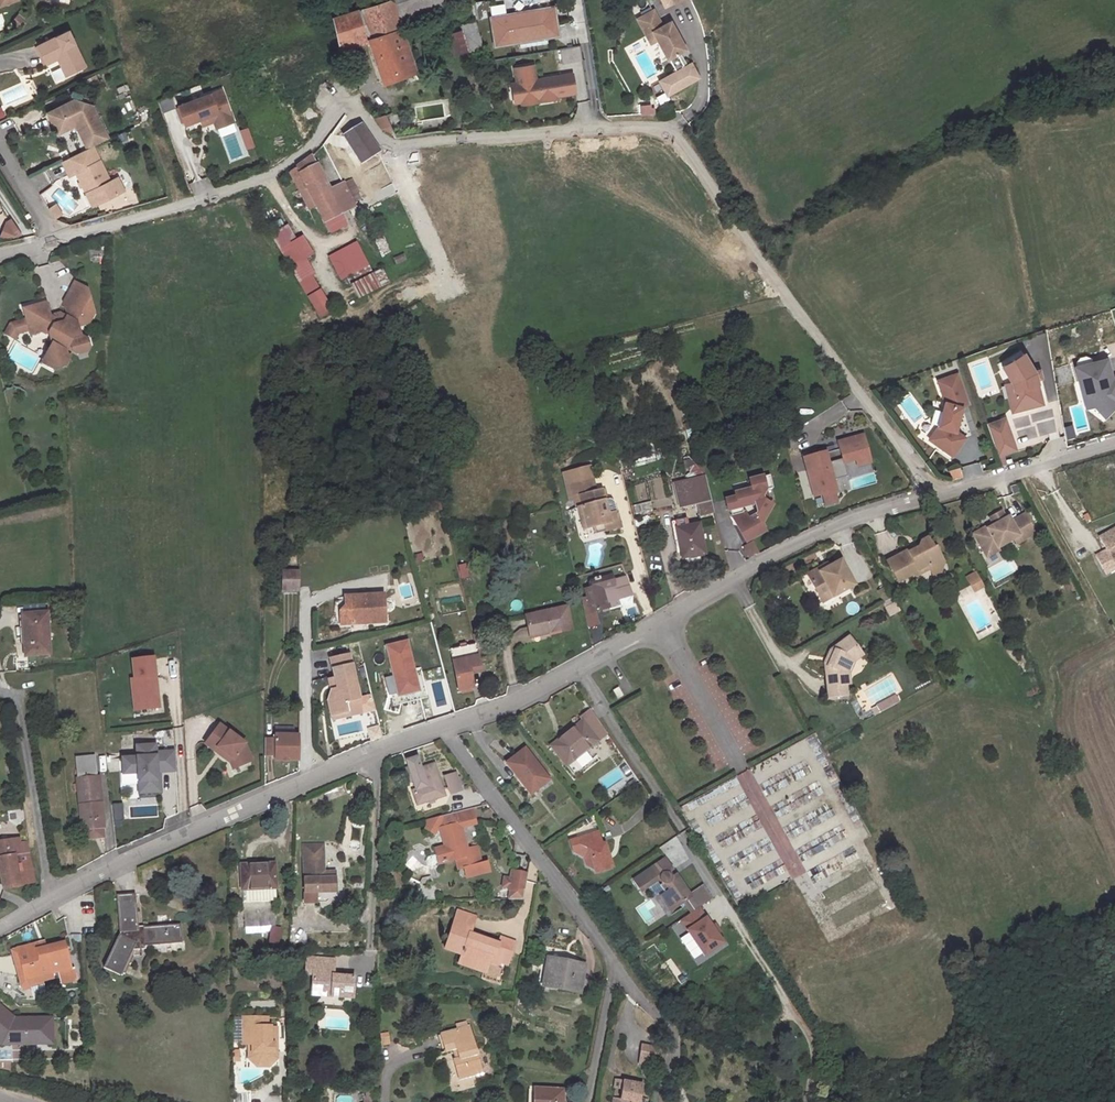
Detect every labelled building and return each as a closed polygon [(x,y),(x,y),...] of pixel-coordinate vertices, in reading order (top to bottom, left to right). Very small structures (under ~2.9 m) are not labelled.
[(394,2),(405,40),(473,19),(467,0),(401,0),(394,2)] [(484,1),(473,1),(475,18),(485,17),(484,1)] [(415,75),(405,40),(394,2),(333,21),(340,51),(370,43),(384,85),(415,75)] [(516,20),(492,23),(496,51),(520,48),(520,45),(547,42),(546,39),(557,37),(555,20),(543,22),(544,24),(517,27),(516,20)] [(638,29),(647,46),(654,43),(658,51),(668,70),(669,70),(678,66),(687,61),(673,33),(664,38),(656,20),(638,29)] [(70,32),(39,47),(48,65),(59,60),(68,77),(87,68),(70,32)] [(654,43),(647,46),(651,55),(658,51),(654,43)] [(557,48),(560,71),(583,68),(581,46),(557,48)] [(678,66),(669,70),(676,83),(659,92),(666,106),(698,90),(691,76),(685,79),(678,66)] [(359,68),(351,71),(354,80),(362,78),(359,68)] [(534,72),(516,74),(517,90),(515,90),(517,109),(576,102),(574,84),(536,88),(534,72)] [(95,74),(87,78),(91,87),(100,82),(95,74)] [(223,93),(179,108),(186,127),(212,117),(217,131),(234,125),(223,93)] [(162,111),(174,108),(171,96),(158,100),(162,111)] [(76,100),(49,113),(60,134),(78,125),(89,149),(95,146),(110,139),(95,106),(76,100)] [(295,116),(298,124),(309,121),(306,113),(295,116)] [(383,135),(393,130),(384,113),(375,118),(383,135)] [(248,127),(239,129),(245,149),(253,147),(248,127)] [(381,155),(362,128),(345,138),(348,143),(344,145),(347,150),(351,148),(362,165),(382,155),(381,155)] [(89,149),(64,161),(71,176),(78,172),(89,194),(96,190),(102,202),(126,191),(119,178),(112,181),(95,146),(89,149)] [(297,170),(318,207),(332,230),(345,223),(342,216),(354,210),(357,216),(364,213),(360,206),(359,207),(345,185),(332,193),(313,159),(310,162),(297,170)] [(310,211),(318,207),(297,170),(290,175),(310,211)] [(96,190),(89,194),(95,206),(102,202),(96,190)] [(58,203),(50,208),(56,217),(63,212),(58,203)] [(8,224),(3,236),(17,234),(8,224)] [(282,254),(303,288),(315,281),(305,264),(316,257),(306,240),(282,254)] [(360,245),(333,259),(344,281),(371,267),(360,245)] [(393,256),(394,264),(405,262),(404,254),(393,256)] [(374,271),(381,286),(389,282),(382,267),(374,271)] [(303,288),(318,312),(322,320),(334,313),(331,308),(315,281),(303,288)] [(25,309),(28,320),(31,330),(31,332),(39,330),(47,334),(50,333),(53,343),(46,355),(49,367),(54,369),(58,362),(66,366),(70,357),(68,356),(67,351),(68,347),(73,347),(74,351),(79,354),(89,351),(92,345),(90,341),(81,335),(77,323),(80,318),(95,313),(88,289),(76,282),(65,301),(68,312),(66,316),(64,315),(55,318),(51,316),(48,303),(25,309)] [(31,330),(28,320),(13,324),(15,331),(10,333),(7,338),(14,342),(19,334),(31,330)] [(15,331),(13,324),(6,326),(2,335),(7,338),(10,333),(15,331)] [(1022,354),(1001,367),(1011,383),(1019,412),(1043,406),(1034,373),(1022,354)] [(1074,368),(1077,378),(1080,377),(1081,382),(1087,381),(1091,398),(1086,399),(1088,408),(1092,407),(1102,418),(1114,405),(1114,380),(1110,381),(1105,360),(1074,368)] [(937,380),(945,402),(938,427),(933,434),(942,440),(938,446),(952,456),(965,438),(955,431),(962,407),(961,407),(961,404),(967,403),(957,374),(937,380)] [(1019,412),(1011,383),(1004,385),(1012,414),(1019,412)] [(1005,420),(987,427),(998,459),(1016,453),(1005,420)] [(929,440),(938,446),(942,440),(933,434),(929,440)] [(841,451),(805,459),(813,497),(822,495),(833,492),(836,492),(834,483),(848,480),(845,466),(857,464),(858,470),(872,467),(866,440),(840,445),(841,447),(841,451)] [(841,447),(804,455),(805,459),(841,451),(841,447)] [(695,454),(684,457),(686,465),(697,462),(695,454)] [(570,500),(581,497),(580,494),(596,490),(589,466),(562,473),(570,500)] [(950,469),(952,479),(962,477),(960,467),(950,469)] [(706,473),(675,480),(681,503),(698,499),(711,495),(706,473)] [(738,497),(727,500),(730,510),(732,510),(734,516),(738,515),(742,523),(741,524),(750,540),(766,531),(762,523),(773,505),(770,504),(764,500),(761,491),(767,490),(774,488),(771,475),(751,480),(753,489),(737,493),(738,497)] [(587,528),(594,526),(603,523),(605,530),(620,526),(614,501),(612,499),(610,498),(608,498),(603,499),(601,488),(596,490),(580,494),(581,497),(583,505),(582,505),(587,528)] [(770,504),(767,490),(761,491),(764,500),(770,504)] [(632,513),(652,511),(651,502),(637,503),(635,491),(629,491),(632,513)] [(833,492),(822,495),(825,506),(836,504),(833,492)] [(711,495),(698,499),(701,511),(715,508),(711,495)] [(587,528),(582,505),(577,506),(583,529),(587,528)] [(1078,515),(1085,522),(1091,517),(1084,510),(1078,515)] [(991,548),(993,551),(1009,542),(1011,546),(1030,536),(1019,517),(1007,524),(1004,519),(1000,521),(996,514),(985,520),(987,525),(969,536),(979,554),(991,548)] [(738,515),(734,516),(747,541),(750,540),(741,524),(742,523),(738,515)] [(698,519),(675,525),(682,554),(705,548),(698,519)] [(603,523),(594,526),(595,532),(605,530),(603,523)] [(1097,559),(1106,577),(1114,573),(1114,566),(1114,533),(1101,540),(1107,553),(1097,559)] [(748,559),(759,552),(752,540),(741,546),(748,559)] [(913,545),(879,562),(889,583),(902,576),(909,580),(921,574),(933,578),(936,567),(928,551),(926,552),(920,540),(914,543),(913,545)] [(994,553),(993,551),(991,548),(979,554),(982,560),(994,553)] [(1009,558),(988,568),(995,581),(1015,571),(1009,558)] [(835,564),(824,569),(815,575),(813,571),(802,577),(814,598),(824,592),(826,596),(847,585),(835,564)] [(815,575),(824,569),(822,566),(813,571),(815,575)] [(971,572),(961,578),(969,592),(979,587),(971,572)] [(300,592),(300,573),(282,573),(282,592),(300,592)] [(589,595),(594,614),(597,613),(604,612),(605,615),(622,611),(620,603),(637,599),(630,580),(615,584),(613,578),(602,581),(601,579),(595,580),(596,583),(592,583),(595,594),(589,595)] [(885,597),(880,588),(873,592),(878,601),(885,597)] [(816,602),(826,596),(824,592),(814,598),(816,602)] [(880,607),(888,603),(885,597),(878,601),(877,602),(880,607)] [(385,598),(350,599),(352,627),(387,625),(385,598)] [(352,627),(350,599),(346,600),(346,608),(341,613),(341,627),(352,627)] [(888,603),(880,607),(884,615),(893,611),(888,603)] [(527,615),(531,632),(543,629),(544,635),(573,627),(568,605),(527,615)] [(594,614),(587,616),(590,629),(600,626),(597,613),(594,614)] [(48,614),(25,615),(28,655),(51,654),(48,614)] [(532,638),(544,635),(543,629),(531,632),(532,638)] [(843,654),(853,647),(844,635),(831,644),(820,669),(824,696),(842,693),(840,682),(839,673),(843,664),(840,663),(843,654)] [(389,660),(410,656),(407,644),(386,649),(389,660)] [(820,669),(831,644),(824,649),(819,661),(820,669)] [(468,661),(476,659),(473,647),(449,653),(457,693),(471,690),(468,676),(471,676),(468,661)] [(858,653),(853,647),(843,654),(840,663),(843,664),(839,673),(840,682),(844,681),(843,673),(848,660),(858,653)] [(347,653),(328,658),(333,677),(336,687),(330,689),(328,703),(330,714),(347,710),(345,704),(346,700),(358,697),(347,653)] [(389,660),(393,676),(397,697),(418,692),(414,672),(410,656),(389,660)] [(156,657),(134,660),(136,679),(133,679),(134,698),(142,697),(144,710),(161,708),(156,657)] [(480,674),(476,659),(468,661),(471,676),(480,674)] [(397,697),(393,676),(385,678),(392,710),(427,703),(420,670),(414,672),(418,692),(397,697)] [(874,708),(877,713),(899,702),(895,694),(900,691),(891,673),(858,689),(862,697),(850,702),(857,716),(874,708)] [(336,687),(333,677),(327,678),(330,689),(336,687)] [(374,708),(371,694),(362,696),(365,710),(374,708)] [(142,697),(134,698),(136,711),(144,710),(142,697)] [(347,710),(330,714),(331,718),(361,711),(358,697),(346,700),(345,704),(347,710)] [(581,721),(583,724),(598,746),(608,739),(591,714),(581,721)] [(583,724),(551,747),(566,768),(598,746),(583,724)] [(382,740),(379,726),(368,728),(372,744),(382,740)] [(274,737),(297,737),(293,728),(274,728),(274,737)] [(217,731),(204,751),(230,769),(234,762),(238,772),(251,766),(243,749),(217,731)] [(298,762),(299,737),(297,737),(274,737),(274,740),(274,759),(274,761),(289,761),(289,763),(298,762)] [(264,740),(265,759),(274,759),(274,740),(264,740)] [(505,758),(509,752),(494,740),(490,745),(505,758)] [(137,746),(138,757),(123,758),(124,774),(139,773),(140,794),(159,793),(158,773),(177,772),(176,752),(157,753),(156,745),(137,746)] [(546,779),(523,748),(505,763),(529,792),(546,779)] [(423,756),(412,759),(419,778),(423,791),(420,792),(425,807),(447,799),(451,791),(441,765),(428,769),(423,756)] [(93,757),(75,758),(84,837),(106,834),(100,773),(95,773),(93,757)] [(230,769),(232,775),(238,772),(234,762),(230,769)] [(617,791),(632,780),(621,766),(607,777),(617,791)] [(464,774),(452,778),(458,795),(469,791),(464,774)] [(423,791),(419,778),(414,780),(418,793),(420,792),(423,791)] [(126,821),(125,802),(114,803),(115,821),(126,821)] [(481,823),(478,811),(435,821),(437,830),(447,827),(456,826),(458,835),(449,837),(451,846),(440,848),(442,853),(432,856),(430,860),(432,868),(435,870),(441,868),(444,862),(460,859),(463,869),(468,868),(470,877),(493,872),(491,862),(485,863),(482,847),(471,849),(466,827),(481,823)] [(447,827),(449,837),(458,835),(456,826),(447,827)] [(601,846),(597,831),(568,839),(572,852),(582,856),(585,865),(593,870),(594,872),(611,866),(604,845),(601,846)] [(0,837),(0,854),(1,854),(7,888),(37,883),(30,843),(23,844),(21,835),(0,837)] [(325,880),(325,874),(325,859),(325,850),(305,850),(305,904),(319,904),(319,894),(335,893),(337,893),(337,880),(325,880)] [(631,879),(639,891),(658,878),(658,880),(658,881),(659,882),(661,883),(658,885),(663,892),(672,906),(673,908),(683,901),(689,897),(687,894),(674,874),(670,877),(669,875),(668,873),(667,872),(671,869),(664,858),(631,879)] [(278,861),(244,862),(245,901),(279,900),(278,861)] [(523,899),(528,872),(511,869),(506,899),(523,899)] [(699,886),(687,894),(689,897),(683,901),(690,912),(698,906),(708,900),(699,886)] [(142,924),(139,892),(120,893),(123,929),(103,968),(118,977),(136,943),(184,940),(182,923),(142,924)] [(672,906),(663,892),(658,895),(667,909),(672,906)] [(335,898),(335,893),(319,894),(319,904),(325,904),(335,898)] [(690,912),(679,919),(703,954),(722,942),(716,933),(711,926),(698,906),(690,912)] [(463,910),(459,918),(476,925),(480,916),(463,910)] [(276,912),(247,913),(248,925),(277,924),(276,912)] [(492,959),(504,963),(509,965),(518,943),(504,938),(501,944),(473,934),(476,925),(459,918),(448,948),(465,954),(462,960),(488,969),(491,962),(492,959)] [(715,924),(711,926),(716,933),(719,931),(715,924)] [(284,926),(275,925),(272,941),(281,943),(284,926)] [(43,945),(42,940),(19,946),(28,977),(54,969),(60,968),(64,980),(81,975),(77,963),(73,964),(65,939),(48,944),(43,945)] [(28,977),(19,946),(13,948),(23,984),(55,974),(54,969),(28,977)] [(331,996),(352,998),(354,978),(333,976),(334,959),(307,956),(306,968),(314,968),(313,987),(332,989),(331,996)] [(488,969),(462,960),(461,963),(486,973),(488,969)] [(587,968),(551,961),(545,987),(582,995),(587,968)] [(504,980),(486,973),(484,979),(501,986),(504,980)] [(0,1006),(0,1038),(5,1043),(17,1042),(17,1038),(33,1038),(34,1043),(58,1042),(57,1017),(19,1018),(2,1004),(0,1006)] [(268,1020),(245,1019),(244,1047),(251,1047),(251,1061),(259,1068),(270,1068),(278,1060),(279,1029),(268,1029),(268,1020)] [(483,1075),(470,1027),(440,1037),(444,1053),(457,1049),(460,1060),(455,1061),(461,1082),(483,1075)] [(659,1066),(663,1048),(645,1044),(642,1062),(659,1066)] [(645,1087),(624,1083),(621,1098),(617,1097),(616,1101),(642,1101),(645,1087)] [(253,1087),(237,1087),(237,1101),(253,1101),(253,1087)] [(536,1089),(535,1101),(564,1101),(564,1091),(536,1089)]
